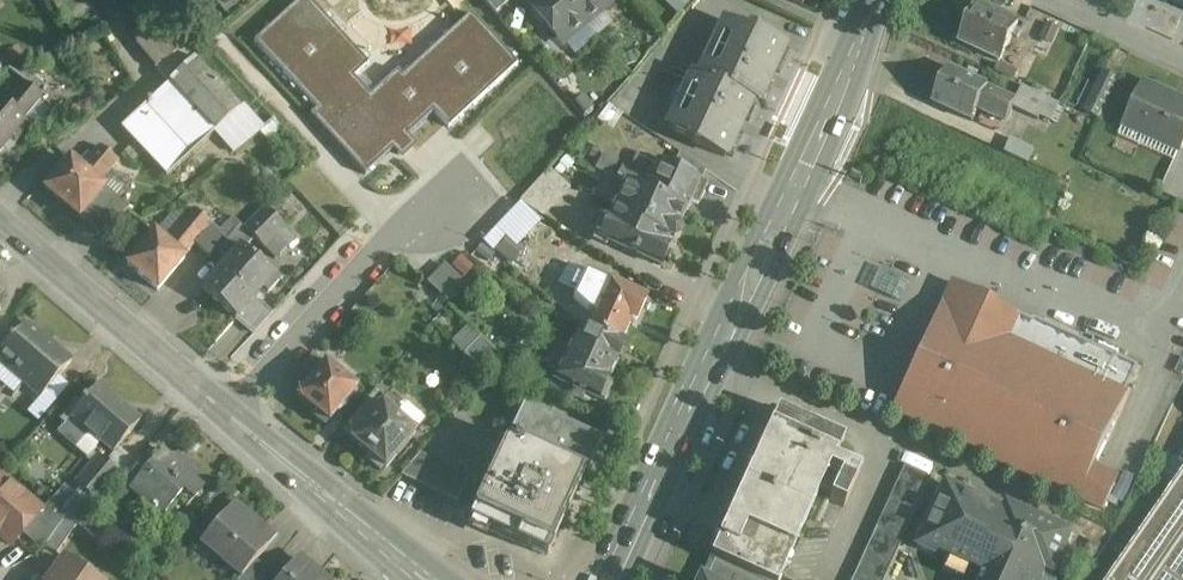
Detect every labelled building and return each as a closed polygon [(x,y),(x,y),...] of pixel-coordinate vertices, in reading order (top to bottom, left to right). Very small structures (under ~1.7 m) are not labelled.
[(233,13),(249,0),(222,0),(233,13)] [(353,78),(368,65),(308,0),(300,0),(255,41),(318,110),(311,117),(364,175),(392,150),(402,160),(416,148),(406,137),(434,112),(448,128),(517,65),(471,15),(403,77),(398,71),(370,96),(353,78)] [(484,3),(495,15),(513,0),(487,0),(484,3)] [(563,0),(532,0),(526,5),(562,47),(586,26),(563,0)] [(586,26),(610,6),(605,1),(604,0),(563,0),(586,26)] [(679,14),(689,2),(686,0),(664,0),(679,14)] [(1017,23),(978,4),(977,5),(971,8),(967,16),(969,22),(960,42),(1000,60),(1003,53),(1011,35),(1017,37),(1020,30),(1015,28),(1017,23)] [(165,14),(134,39),(157,66),(182,47),(188,42),(165,14)] [(784,46),(751,31),(750,33),(726,22),(700,76),(694,73),(693,74),(757,104),(784,46)] [(1033,55),(1012,46),(1008,55),(1003,53),(1000,60),(996,67),(1022,78),(1033,55)] [(157,66),(155,69),(169,85),(194,61),(182,47),(157,66)] [(169,85),(121,130),(166,179),(240,110),(194,61),(169,85)] [(988,85),(949,67),(933,103),(972,121),(977,109),(1005,122),(1012,107),(1016,99),(988,86),(988,85)] [(757,104),(693,74),(668,129),(692,141),(691,143),(724,158),(750,101),(757,104)] [(1142,82),(1123,125),(1180,151),(1182,145),(1182,100),(1180,99),(1142,82)] [(7,106),(0,100),(0,152),(10,139),(15,143),(31,125),(28,123),(31,120),(26,115),(42,97),(25,83),(7,106)] [(1048,97),(1022,85),(1016,99),(1012,107),(1038,119),(1048,97)] [(1109,91),(1098,86),(1085,111),(1096,116),(1109,91)] [(781,132),(777,141),(784,144),(788,135),(781,132)] [(1033,148),(1011,138),(1005,152),(1027,162),(1033,148)] [(118,163),(100,147),(81,169),(100,185),(118,163)] [(705,172),(679,155),(672,170),(701,183),(705,172)] [(1166,193),(1179,199),(1182,190),(1182,156),(1166,193)] [(81,169),(70,160),(44,190),(79,219),(80,219),(105,190),(106,189),(100,185),(81,169)] [(672,170),(657,163),(649,178),(623,166),(617,180),(626,184),(686,212),(691,203),(697,206),(707,186),(701,183),(672,170)] [(549,170),(519,203),(543,219),(570,190),(549,170)] [(686,212),(626,184),(609,221),(600,239),(661,267),(670,248),(666,246),(668,240),(673,242),(679,240),(682,235),(679,228),(686,212)] [(129,209),(105,190),(80,219),(104,239),(129,209)] [(286,228),(265,208),(244,229),(241,226),(227,240),(228,241),(217,252),(218,252),(229,262),(241,248),(244,251),(255,240),(265,250),(286,228)] [(194,211),(166,244),(184,258),(195,245),(211,225),(194,211)] [(227,240),(211,225),(195,245),(210,259),(218,252),(217,252),(228,241),(227,240)] [(498,225),(485,240),(512,264),(525,248),(498,225)] [(286,228),(265,250),(275,260),(296,239),(286,228)] [(166,244),(154,234),(127,266),(158,291),(185,259),(184,258),(166,244)] [(244,251),(241,248),(229,262),(203,291),(236,320),(238,318),(256,298),(262,291),(267,296),(280,282),(244,251)] [(446,304),(466,283),(445,262),(425,283),(446,304)] [(646,301),(608,283),(601,296),(574,283),(565,301),(593,314),(587,327),(586,328),(620,344),(631,320),(636,322),(646,301)] [(273,313),(256,298),(238,318),(255,334),(273,313)] [(968,318),(959,314),(962,309),(945,301),(943,307),(941,306),(890,413),(1105,513),(1116,488),(1091,476),(1130,392),(1072,366),(1080,347),(1081,348),(1082,345),(1002,308),(1001,309),(985,301),(974,305),(968,318)] [(42,339),(43,337),(31,328),(30,329),(26,325),(12,341),(11,340),(0,352),(0,357),(27,380),(24,384),(41,398),(71,363),(42,339)] [(453,342),(479,366),(495,349),(469,325),(453,342)] [(620,344),(586,328),(587,327),(581,325),(578,332),(583,334),(579,344),(583,346),(616,362),(624,346),(620,344)] [(579,344),(574,342),(569,352),(561,348),(551,370),(559,374),(556,381),(598,402),(599,400),(605,403),(613,385),(608,382),(617,363),(579,344)] [(313,354),(287,383),(300,394),(326,364),(313,354)] [(357,389),(326,364),(300,394),(298,398),(313,411),(310,414),(325,427),(328,423),(329,424),(357,389)] [(140,423),(98,387),(85,403),(84,401),(82,404),(83,405),(58,434),(75,449),(89,433),(113,454),(140,423)] [(542,397),(533,388),(525,405),(549,416),(556,403),(542,397)] [(376,389),(340,432),(351,441),(387,398),(376,389)] [(387,398),(351,441),(369,456),(366,460),(380,472),(383,468),(385,470),(416,433),(397,417),(402,411),(387,398)] [(525,405),(524,405),(470,520),(547,557),(601,441),(549,416),(525,405)] [(777,410),(709,560),(715,563),(751,579),(780,579),(784,572),(783,571),(828,472),(840,478),(828,503),(843,510),(859,473),(833,462),(835,457),(836,458),(844,441),(777,410)] [(178,455),(172,462),(162,453),(149,467),(131,489),(163,517),(178,500),(187,508),(209,482),(178,455)] [(469,477),(419,454),(401,476),(457,502),(469,477)] [(137,456),(118,478),(131,489),(149,467),(137,456)] [(116,479),(96,461),(76,484),(97,502),(116,479)] [(1109,579),(1182,579),(1182,465),(1109,579)] [(930,480),(904,468),(898,481),(924,493),(930,480)] [(0,477),(0,537),(12,547),(22,535),(41,512),(0,477)] [(924,493),(898,481),(892,493),(918,505),(924,493)] [(1004,515),(1004,513),(943,485),(929,517),(930,518),(916,549),(934,557),(935,552),(984,574),(981,579),(1042,579),(1047,570),(1055,574),(1073,535),(1030,515),(1026,525),(1004,515)] [(918,505),(892,493),(887,505),(913,517),(918,505)] [(67,515),(50,501),(41,512),(59,527),(67,515)] [(266,531),(234,505),(201,544),(240,578),(241,578),(255,562),(267,548),(258,541),(266,531)] [(913,517),(887,505),(881,517),(907,529),(913,517)] [(59,527),(41,512),(22,535),(41,552),(45,547),(59,527)] [(59,527),(45,547),(57,555),(78,525),(67,515),(59,527)] [(907,529),(881,517),(876,529),(902,541),(907,529)] [(902,541),(876,529),(870,542),(896,554),(902,541)] [(896,554),(870,542),(864,554),(891,566),(896,554)] [(891,566),(864,554),(859,566),(885,578),(891,566)] [(299,560),(283,579),(323,579),(299,560)] [(65,561),(51,579),(92,579),(65,561)] [(241,578),(240,578),(239,579),(257,579),(265,571),(255,562),(241,578)] [(715,563),(707,579),(751,579),(715,563)] [(859,566),(854,578),(858,579),(884,579),(885,578),(859,566)] [(257,579),(278,579),(266,570),(265,571),(257,579)]
